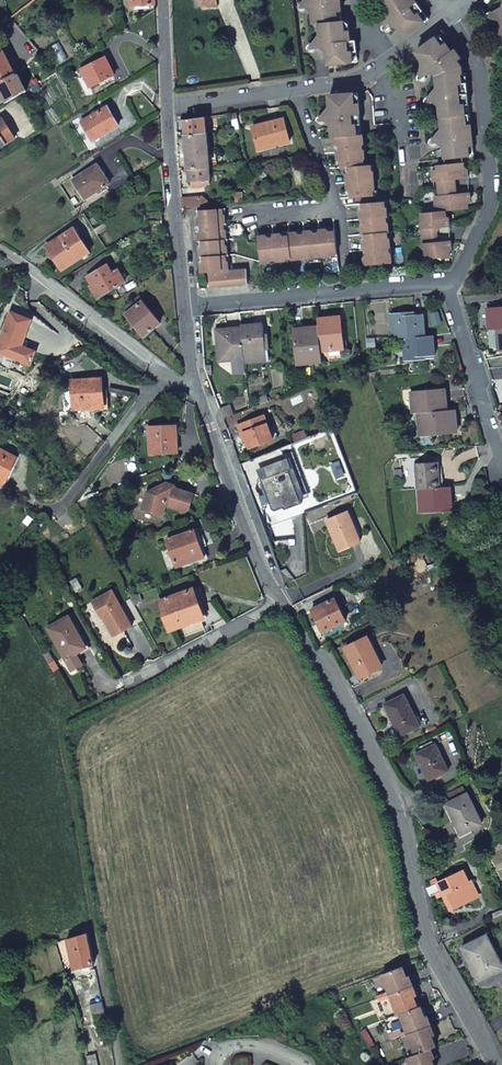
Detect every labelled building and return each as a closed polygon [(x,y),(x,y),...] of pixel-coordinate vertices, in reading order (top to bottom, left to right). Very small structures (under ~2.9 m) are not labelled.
[(193,0),(200,0),(200,9),(210,9),(211,13),(217,13),(215,0),(193,0)] [(310,13),(312,26),(318,25),(340,23),(338,0),(311,0),(310,1),(310,9),(313,11),(310,13)] [(412,0),(387,0),(382,4),(380,5),(387,15),(391,16),(390,20),(394,26),(398,26),(397,29),(399,31),(422,14),(412,0)] [(297,13),(298,14),(299,14),(302,14),(303,13),(304,10),(308,10),(307,5),(300,6),(300,7),(298,8),(297,10),(297,13)] [(320,46),(326,45),(349,43),(347,22),(340,23),(318,25),(319,38),(322,40),(320,42),(320,46)] [(384,30),(383,32),(383,33),(383,34),(384,35),(386,36),(388,37),(390,36),(391,35),(392,33),(391,30),(390,29),(393,27),(390,24),(384,28),(385,29),(384,30)] [(326,45),(327,50),(329,52),(327,53),(328,66),(356,63),(355,42),(349,43),(326,45)] [(308,52),(309,53),(310,54),(313,54),(314,53),(315,51),(315,50),(317,50),(316,45),(310,45),(311,47),(309,47),(308,50),(308,52)] [(445,45),(422,62),(422,63),(426,65),(425,68),(428,71),(431,69),(435,75),(435,78),(461,75),(461,67),(457,63),(461,60),(457,55),(455,51),(452,54),(445,45)] [(3,52),(0,53),(0,92),(6,103),(25,91),(17,74),(14,75),(3,52)] [(89,89),(114,76),(105,58),(81,70),(89,89)] [(424,84),(425,82),(425,81),(425,79),(424,79),(424,78),(427,76),(425,72),(417,77),(416,79),(416,81),(417,82),(418,83),(419,84),(422,84),(423,84),(424,84)] [(464,117),(469,117),(467,96),(465,74),(461,75),(435,78),(437,90),(440,93),(437,96),(438,102),(441,105),(438,108),(440,120),(464,117)] [(358,96),(329,98),(330,110),(333,113),(330,115),(331,119),(360,117),(358,96)] [(424,106),(425,108),(426,108),(428,109),(430,108),(432,107),(433,104),(435,104),(434,98),(428,99),(429,100),(428,100),(426,101),(424,104),(424,106)] [(92,141),(118,126),(106,107),(81,122),(92,141)] [(332,139),(336,139),(361,137),(360,117),(331,119),(331,123),(334,125),(331,127),(332,139)] [(444,161),(474,158),(471,138),(469,117),(464,117),(440,120),(441,131),(445,134),(442,138),(442,145),(445,147),(443,150),(444,161)] [(185,136),(206,133),(205,118),(181,121),(181,124),(184,124),(185,136)] [(317,125),(319,126),(320,127),(321,127),(323,127),(325,126),(325,125),(326,123),(328,123),(328,118),(322,118),(321,119),(320,119),(318,120),(317,122),(317,123),(317,125)] [(14,138),(2,119),(0,120),(0,147),(14,138)] [(258,150),(289,144),(284,122),(269,125),(269,123),(268,124),(252,127),(258,150)] [(207,152),(206,133),(185,136),(187,168),(208,166),(208,161),(207,152)] [(339,148),(340,154),(362,152),(362,147),(364,145),(364,137),(361,137),(336,139),(336,146),(339,148)] [(428,148),(429,149),(429,150),(431,150),(433,150),(434,150),(435,149),(436,147),(436,145),(439,145),(439,139),(432,140),(432,142),(431,142),(430,142),(428,144),(428,146),(428,148)] [(340,154),(337,154),(338,161),(341,163),(341,169),(349,168),(364,167),(363,162),(365,160),(365,152),(362,152),(340,154)] [(215,160),(208,161),(208,166),(217,165),(232,164),(231,156),(215,157),(215,160)] [(108,184),(96,165),(71,181),(83,200),(108,184)] [(437,183),(438,191),(455,189),(455,182),(457,179),(460,181),(468,180),(468,172),(464,170),(464,165),(436,167),(437,173),(432,173),(433,184),(437,183)] [(208,166),(187,168),(188,185),(191,185),(191,191),(203,190),(206,187),(210,187),(208,166)] [(371,167),(364,167),(349,168),(350,175),(346,177),(347,184),(350,184),(372,182),(374,182),(373,174),(371,172),(371,167)] [(374,191),(374,182),(372,182),(350,184),(347,184),(347,191),(351,194),(351,200),(373,198),(372,192),(374,191)] [(439,197),(435,198),(436,208),(441,208),(441,214),(445,214),(469,211),(468,204),(471,203),(470,194),(462,195),(459,198),(456,196),(455,189),(438,191),(439,197)] [(201,198),(180,200),(182,210),(206,207),(206,202),(201,198)] [(384,204),(363,206),(363,211),(360,214),(360,221),(364,221),(385,219),(387,219),(387,211),(385,210),(384,204)] [(160,211),(143,213),(144,222),(160,221),(160,211)] [(222,211),(200,212),(200,217),(197,220),(198,228),(201,228),(223,226),(225,226),(224,218),(222,217),(222,211)] [(445,214),(441,214),(422,216),(423,224),(420,227),(422,239),(436,237),(436,230),(439,227),(442,229),(450,229),(449,221),(446,219),(445,214)] [(364,226),(361,229),(361,237),(365,236),(387,234),(389,234),(388,226),(386,225),(385,219),(364,221),(364,226)] [(145,232),(161,230),(160,221),(144,222),(144,226),(145,232)] [(202,233),(199,235),(199,243),(202,243),(224,241),(226,241),(225,233),(224,232),(223,226),(201,228),(202,233)] [(61,270),(89,253),(74,229),(45,247),(61,270)] [(319,231),(319,234),(321,256),(321,258),(329,257),(331,255),(337,254),(334,232),(328,233),(325,230),(319,231)] [(310,232),(304,232),(304,236),(307,258),(307,259),(314,258),(316,257),(321,256),(319,234),(313,235),(310,232)] [(288,234),(288,237),(290,259),(291,261),(301,260),(302,258),(307,258),(304,236),(299,236),(295,233),(288,234)] [(387,234),(365,236),(366,242),(362,244),(363,252),(366,251),(388,250),(390,250),(389,241),(387,240),(387,234)] [(279,235),(273,236),(273,239),(275,261),(276,263),(284,262),(285,260),(290,259),(288,237),(282,238),(279,235)] [(270,262),(275,261),(273,239),(268,240),(265,237),(257,238),(260,264),(269,264),(270,262)] [(436,237),(422,239),(422,245),(423,250),(426,252),(427,261),(450,259),(449,253),(452,250),(451,243),(443,244),(441,247),(437,244),(436,237)] [(224,241),(202,243),(203,248),(200,251),(201,259),(204,259),(225,257),(228,257),(227,249),(225,248),(224,241)] [(388,255),(388,250),(366,251),(367,257),(363,259),(364,267),(391,265),(391,256),(388,255)] [(204,265),(202,266),(202,275),(209,274),(229,272),(228,263),(226,263),(225,257),(204,259),(204,265)] [(124,281),(117,270),(111,274),(106,265),(87,277),(91,284),(89,286),(97,298),(124,281)] [(211,289),(249,286),(248,271),(229,272),(209,274),(211,289)] [(125,315),(142,336),(160,323),(142,302),(125,315)] [(487,311),(488,332),(497,331),(501,331),(501,310),(487,311)] [(30,320),(10,312),(0,339),(0,354),(29,365),(34,352),(20,346),(30,320)] [(390,315),(392,339),(394,339),(401,338),(424,336),(423,316),(413,316),(413,314),(390,315)] [(342,351),(340,319),(318,321),(318,329),(321,353),(342,351)] [(265,352),(264,338),(264,327),(242,328),(242,329),(244,352),(245,361),(245,364),(260,363),(259,353),(265,352)] [(244,352),(242,329),(217,332),(219,357),(232,356),(233,362),(245,361),(244,352)] [(294,335),(296,367),(322,365),(321,356),(321,353),(318,329),(305,330),(305,334),(294,335)] [(401,338),(403,364),(421,363),(421,361),(434,360),(432,336),(424,336),(401,338)] [(103,408),(101,379),(72,382),(75,411),(103,408)] [(446,392),(412,395),(414,414),(420,414),(447,412),(446,392)] [(221,419),(231,416),(228,406),(218,408),(221,419)] [(447,412),(420,414),(421,437),(458,433),(457,411),(447,412)] [(263,417),(235,427),(238,436),(242,434),(248,450),(271,442),(267,428),(263,417)] [(276,440),(272,427),(267,428),(271,442),(276,440)] [(143,458),(169,457),(167,429),(141,430),(143,458)] [(2,485),(16,458),(0,450),(0,484),(2,485)] [(247,462),(262,502),(281,495),(280,490),(270,467),(266,455),(247,462)] [(281,463),(270,467),(280,490),(290,486),(281,463)] [(440,489),(437,464),(416,466),(418,491),(419,491),(440,489)] [(168,492),(177,487),(169,483),(164,485),(168,492)] [(168,507),(187,513),(192,510),(196,495),(179,490),(177,487),(168,492),(164,485),(149,495),(144,512),(165,518),(168,507)] [(421,515),(441,513),(440,510),(451,509),(450,488),(440,489),(419,491),(421,515)] [(281,495),(262,502),(272,528),(292,521),(281,495)] [(359,543),(346,514),(326,523),(338,552),(359,543)] [(194,533),(165,543),(175,572),(204,563),(194,533)] [(423,558),(427,568),(437,563),(432,553),(423,558)] [(89,603),(100,622),(102,622),(112,640),(131,629),(110,592),(89,603)] [(207,631),(192,592),(158,605),(169,635),(182,630),(186,639),(207,631)] [(132,607),(139,603),(137,597),(128,600),(132,607)] [(321,635),(345,624),(334,601),(311,612),(321,635)] [(66,616),(46,627),(63,659),(66,657),(72,667),(79,663),(73,653),(83,647),(66,616)] [(345,652),(360,680),(381,670),(366,641),(345,652)] [(381,709),(397,740),(417,729),(402,699),(381,709)] [(436,746),(415,756),(429,782),(449,772),(436,746)] [(486,826),(470,795),(449,806),(464,837),(486,826)] [(465,869),(438,882),(432,885),(437,896),(443,893),(450,909),(475,897),(468,881),(470,880),(465,869)] [(75,968),(92,964),(86,932),(68,937),(75,968)] [(499,969),(481,935),(457,948),(474,982),(499,969)] [(388,995),(410,987),(406,977),(404,977),(400,968),(380,975),(388,995)] [(410,987),(388,995),(395,1015),(398,1014),(415,1008),(411,997),(414,996),(410,987)] [(89,1004),(93,1024),(105,1021),(101,1001),(89,1004)] [(398,1014),(405,1034),(425,1027),(428,1026),(424,1016),(421,1017),(417,1007),(415,1008),(398,1014)] [(405,1034),(413,1055),(428,1049),(433,1047),(429,1037),(432,1036),(428,1026),(425,1027),(405,1034)] [(409,1064),(432,1064),(430,1059),(432,1058),(428,1049),(413,1055),(407,1057),(409,1064)]
